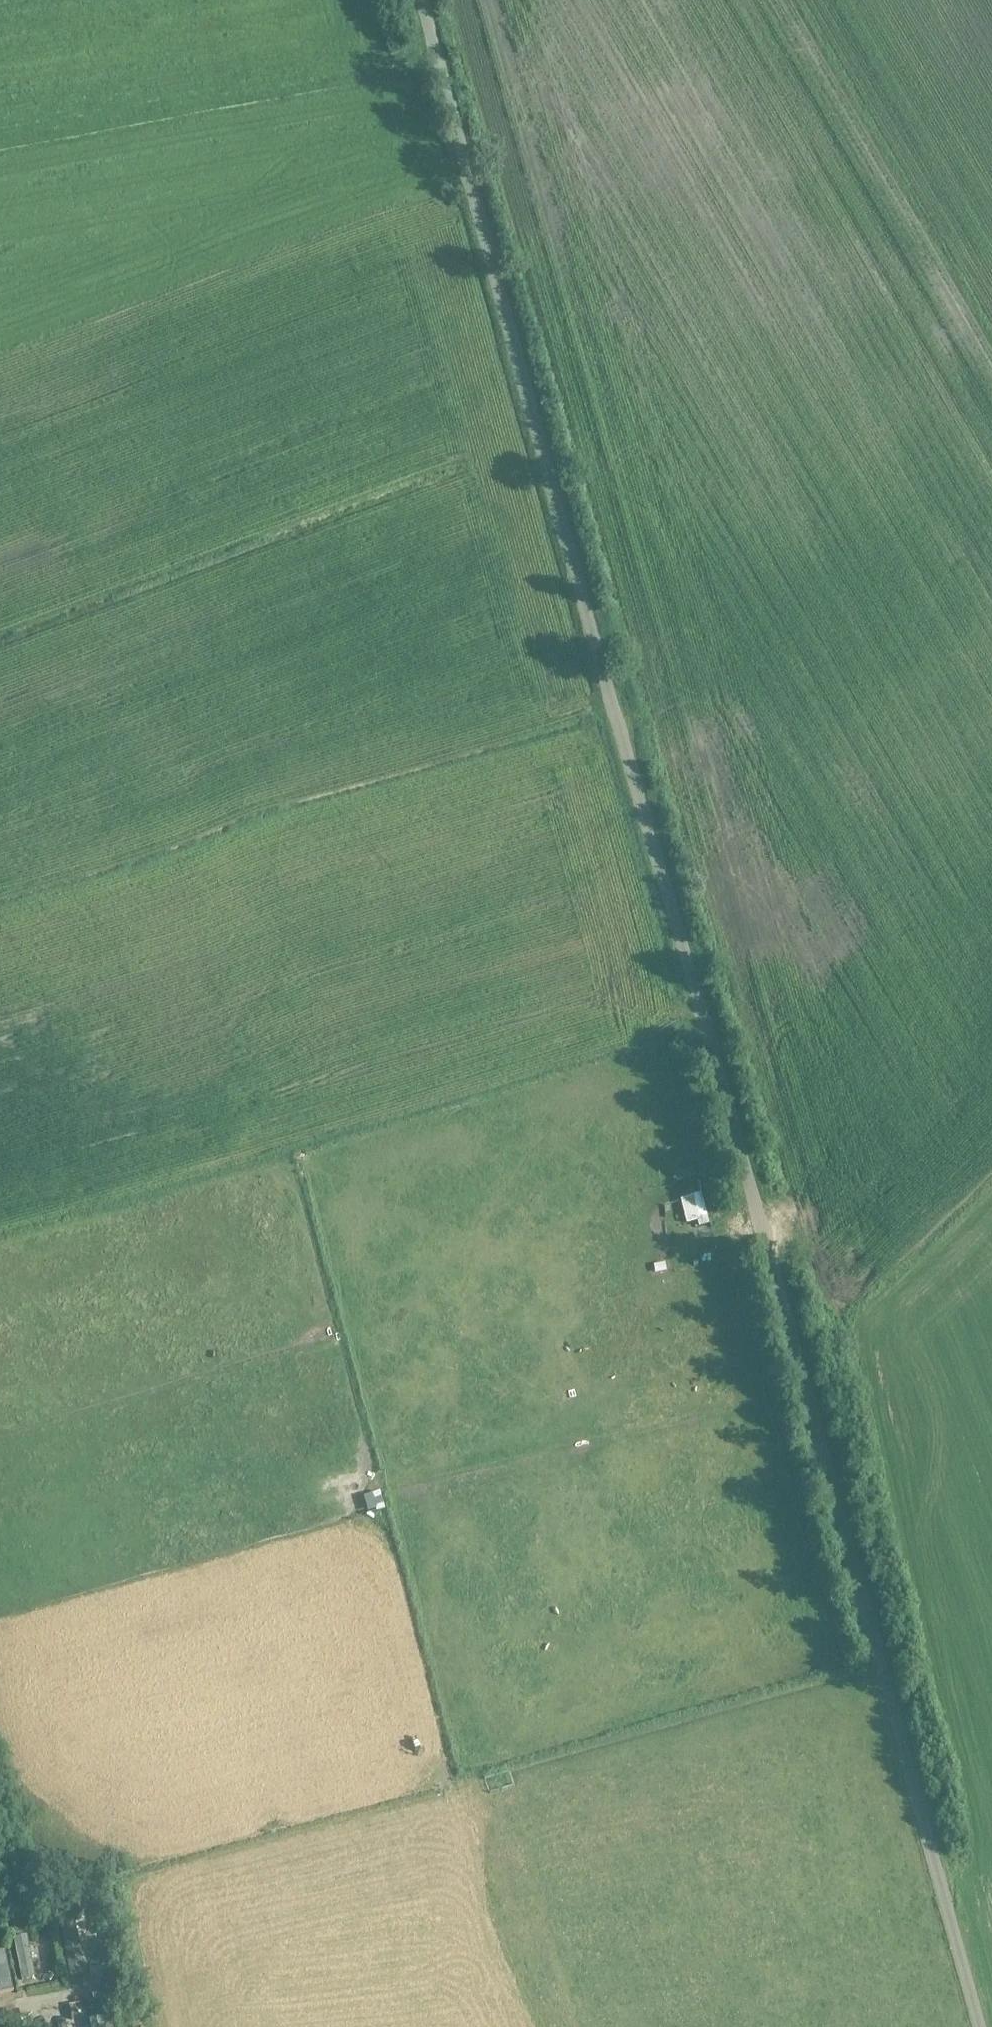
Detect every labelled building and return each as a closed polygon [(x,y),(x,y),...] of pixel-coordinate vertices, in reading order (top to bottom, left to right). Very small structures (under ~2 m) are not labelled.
[(32,1944),(15,1947),(22,1981),(39,1978),(32,1944)] [(0,1952),(0,1993),(13,1990),(4,1951),(0,1952)] [(2,2021),(4,2026),(23,2026),(20,2017),(17,2018),(16,2013),(5,2016),(6,2020),(2,2021)]
